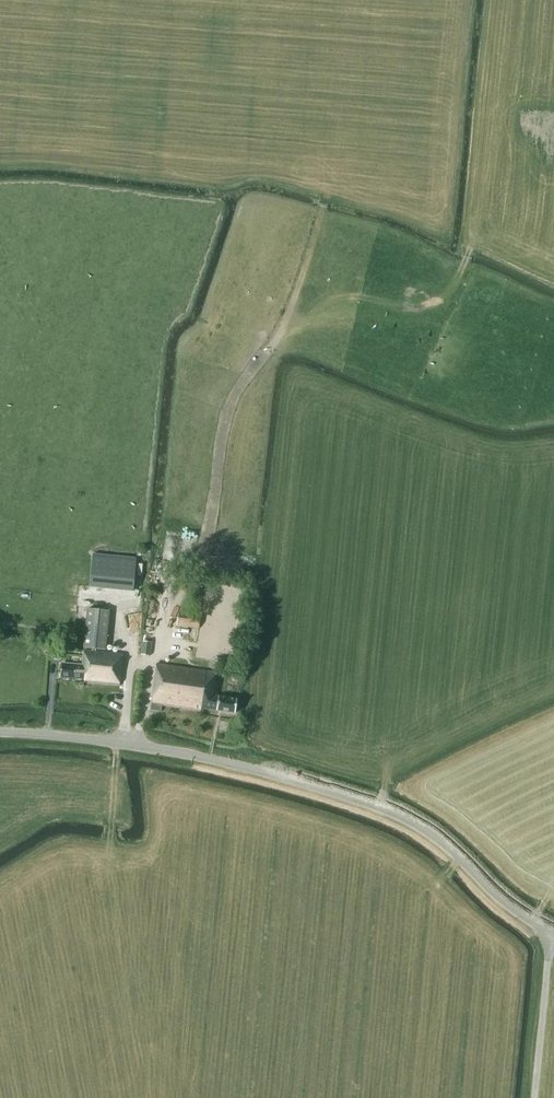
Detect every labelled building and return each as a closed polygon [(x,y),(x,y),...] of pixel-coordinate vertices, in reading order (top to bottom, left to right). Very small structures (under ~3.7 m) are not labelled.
[(93,554),(89,587),(133,591),(136,558),(93,554)] [(87,608),(83,648),(92,649),(92,651),(96,651),(96,649),(106,650),(110,611),(87,608)] [(199,628),(201,615),(179,612),(177,625),(199,628)] [(152,642),(143,641),(141,654),(150,655),(152,642)] [(119,686),(122,654),(96,651),(92,651),(83,650),(82,665),(61,663),(60,677),(84,679),(84,683),(119,686)] [(235,713),(237,699),(213,696),(216,673),(157,664),(150,710),(161,711),(162,705),(203,711),(204,708),(235,713)]
